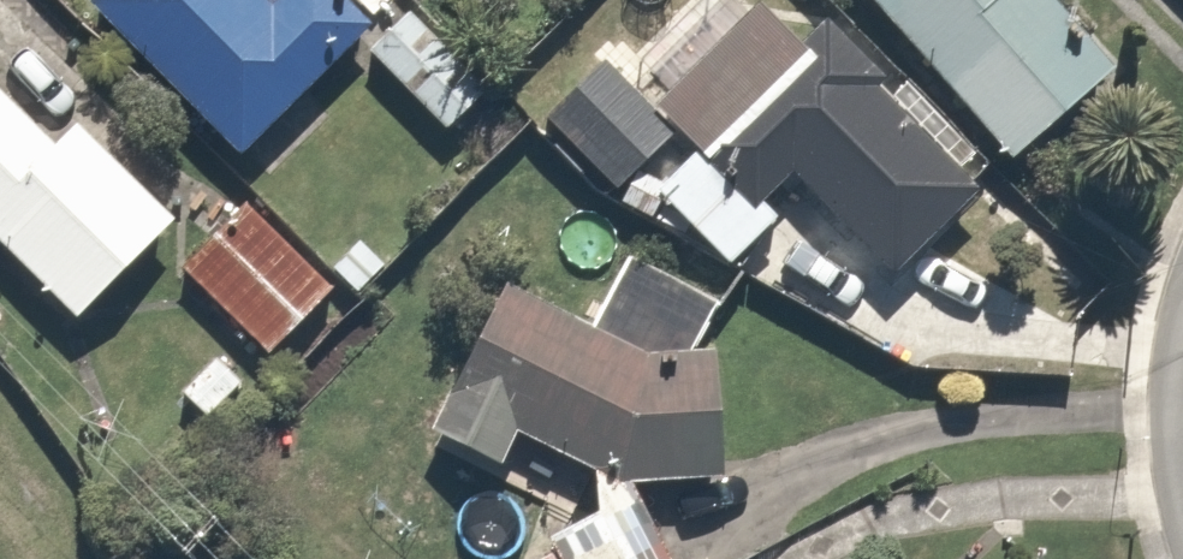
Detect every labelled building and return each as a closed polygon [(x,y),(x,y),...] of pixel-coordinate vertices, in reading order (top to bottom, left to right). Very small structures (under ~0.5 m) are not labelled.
[(236,156),(370,22),(348,0),(81,0),(236,156)] [(1008,175),(1122,83),(1054,0),(866,0),(1008,175)] [(829,28),(704,146),(661,187),(722,251),(765,210),(752,197),(782,169),(867,259),(962,169),(829,28)] [(595,57),(539,112),(609,183),(665,127),(595,57)] [(0,95),(0,247),(69,317),(169,218),(73,120),(48,144),(0,95)] [(249,204),(182,276),(261,349),(328,277),(249,204)] [(581,331),(489,282),(422,431),(489,463),(513,432),(582,472),(712,477),(722,343),(653,351),(581,331)]
